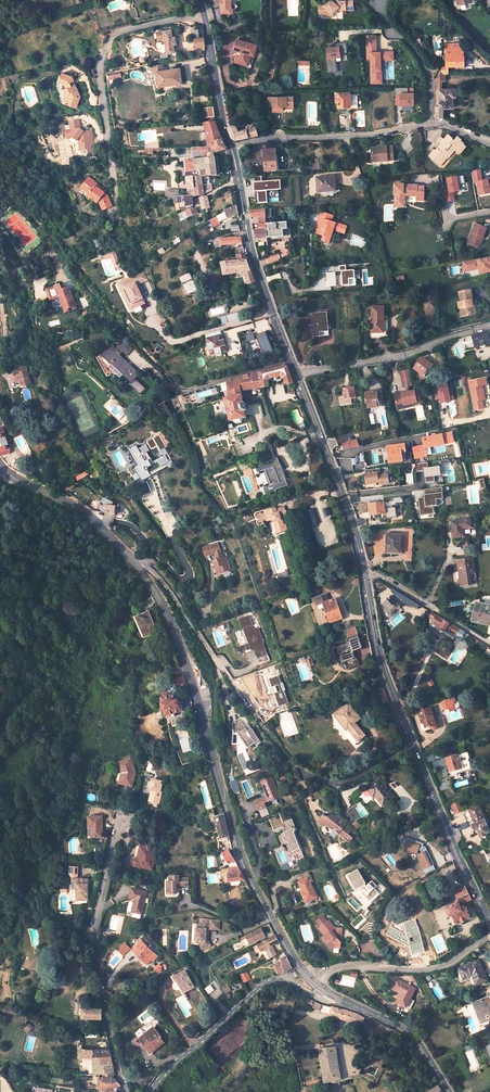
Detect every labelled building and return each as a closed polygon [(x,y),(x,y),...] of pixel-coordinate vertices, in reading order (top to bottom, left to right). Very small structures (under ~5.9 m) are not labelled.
[(221,11),(226,16),(232,10),(228,6),(232,3),(229,0),(221,0),(221,11)] [(324,5),(318,5),(319,14),(325,14),(324,17),(332,17),(332,15),(335,10),(353,9),(353,0),(338,1),(338,0),(328,0),(324,5)] [(198,28),(191,30),(192,37),(199,36),(198,28)] [(157,32),(158,40),(165,39),(167,54),(175,52),(174,45),(177,44),(175,37),(173,37),(172,30),(157,32)] [(381,60),(395,59),(394,50),(377,50),(377,34),(365,34),(366,60),(370,60),(371,83),(382,83),(381,60)] [(194,39),(196,47),(205,46),(204,37),(194,39)] [(258,44),(238,38),(235,49),(240,50),(237,61),(249,65),(252,54),(255,55),(258,44)] [(326,48),(328,72),(338,71),(337,62),(348,61),(346,44),(336,45),(336,47),(326,48)] [(464,65),(463,45),(458,46),(458,47),(453,47),(446,48),(447,60),(444,60),(442,66),(447,65),(464,65)] [(475,47),(472,50),(487,64),(489,61),(475,47)] [(152,65),(147,66),(148,70),(153,72),(155,72),(155,74),(158,74),(160,86),(183,83),(181,68),(171,70),(170,68),(165,69),(164,63),(154,65),(152,65)] [(455,95),(454,89),(440,89),(440,80),(443,80),(443,73),(447,73),(447,65),(442,66),(434,79),(436,116),(438,117),(443,117),(443,107),(452,106),(451,95),(454,95),(455,95)] [(121,70),(108,72),(109,79),(121,77),(120,74),(122,73),(121,70)] [(61,90),(65,98),(67,97),(68,98),(66,104),(76,108),(80,96),(71,78),(62,74),(58,82),(64,85),(66,88),(61,90)] [(349,93),(336,93),(336,99),(338,99),(338,106),(340,106),(340,109),(349,109),(349,93)] [(418,110),(418,100),(412,100),(412,93),(398,93),(399,102),(405,101),(405,111),(418,110)] [(294,96),(272,97),(272,106),(272,111),(284,111),(284,108),(284,105),(294,105),(294,96)] [(358,96),(349,96),(349,109),(359,108),(358,96)] [(214,108),(204,109),(205,119),(215,118),(214,108)] [(79,120),(69,122),(70,130),(66,131),(67,136),(70,136),(73,138),(75,137),(78,139),(79,143),(80,143),(81,146),(80,147),(80,151),(88,149),(87,143),(91,143),(89,131),(84,132),(80,129),(79,120)] [(216,121),(204,123),(209,146),(209,147),(216,146),(215,142),(222,140),(221,134),(220,134),(216,121)] [(258,136),(256,128),(246,130),(246,131),(238,134),(235,126),(234,127),(229,129),(232,139),(236,141),(258,136)] [(432,152),(429,156),(440,166),(446,159),(445,158),(448,155),(449,156),(450,155),(454,151),(457,154),(458,153),(459,153),(464,147),(461,145),(462,144),(459,141),(460,141),(457,138),(453,142),(451,140),(451,139),(447,135),(443,140),(444,141),(441,144),(434,152),(435,153),(434,154),(432,152)] [(209,147),(202,147),(204,155),(214,154),(226,150),(222,140),(215,142),(216,146),(209,147)] [(193,148),(194,157),(200,156),(204,155),(202,147),(193,148)] [(392,149),(371,149),(372,162),(378,162),(379,164),(390,164),(390,161),(392,161),(392,149)] [(274,150),(261,151),(261,156),(263,157),(264,170),(276,169),(274,150)] [(215,171),(214,158),(194,160),(195,171),(200,170),(201,176),(207,176),(223,176),(223,171),(218,171),(215,171)] [(194,160),(185,162),(183,162),(184,171),(186,171),(185,179),(186,189),(194,188),(194,186),(192,177),(201,176),(200,170),(195,171),(194,160)] [(471,172),(473,185),(477,185),(479,195),(489,193),(489,188),(489,185),(489,178),(482,179),(480,170),(471,172)] [(465,183),(464,175),(446,178),(447,188),(443,188),(445,203),(456,201),(454,194),(456,194),(456,192),(459,191),(458,184),(465,183)] [(194,186),(202,185),(201,176),(192,177),(194,186)] [(261,177),(253,177),(254,190),(257,189),(257,192),(258,204),(279,203),(278,190),(281,190),(280,181),(262,182),(261,177)] [(315,177),(315,190),(327,189),(327,191),(333,191),(333,177),(315,177)] [(101,201),(106,199),(105,195),(90,184),(92,182),(87,178),(79,189),(87,195),(86,196),(95,203),(98,199),(101,201)] [(211,191),(209,184),(202,185),(203,194),(205,194),(211,191)] [(402,185),(393,184),(392,194),(394,194),(393,200),(396,200),(395,207),(403,207),(403,201),(401,201),(401,197),(414,198),(414,199),(422,199),(423,188),(415,188),(415,187),(402,186),(402,185)] [(203,194),(202,185),(194,186),(194,188),(195,197),(203,196),(203,194)] [(186,189),(187,197),(191,197),(191,198),(195,197),(194,188),(186,189)] [(178,204),(185,203),(186,207),(192,206),(191,198),(191,197),(187,197),(178,197),(178,204)] [(201,210),(208,209),(206,197),(199,199),(201,210)] [(97,203),(100,210),(110,206),(106,199),(101,201),(97,203)] [(216,217),(219,222),(238,214),(236,207),(224,211),(224,212),(216,217)] [(187,212),(186,212),(189,218),(196,215),(194,210),(187,212)] [(332,217),(321,213),(319,217),(325,219),(323,227),(319,226),(318,230),(319,230),(318,234),(316,240),(328,244),(332,231),(338,233),(340,226),(336,225),(335,224),(333,223),(332,224),(330,223),(332,217)] [(219,222),(216,217),(209,221),(212,227),(220,223),(219,222)] [(325,219),(319,217),(314,233),(318,234),(319,230),(318,230),(319,226),(323,227),(325,219)] [(292,238),(290,223),(270,225),(265,225),(266,238),(283,237),(283,238),(292,238)] [(487,227),(476,223),(468,243),(480,247),(483,239),(481,239),(482,236),(484,237),(487,227)] [(259,231),(255,232),(255,239),(266,238),(265,225),(258,226),(259,231)] [(219,246),(219,247),(242,245),(240,238),(218,240),(219,246)] [(103,259),(109,257),(111,263),(116,261),(112,250),(101,255),(103,259)] [(265,258),(268,264),(279,260),(277,254),(265,258)] [(477,260),(478,267),(478,269),(479,274),(489,272),(489,258),(477,260)] [(223,276),(244,272),(247,285),(250,284),(251,289),(256,288),(253,279),(246,260),(239,261),(220,263),(223,276)] [(478,267),(477,260),(466,262),(467,269),(478,267)] [(467,269),(466,262),(462,263),(463,272),(478,269),(478,267),(467,269)] [(222,274),(219,263),(212,265),(215,275),(222,274)] [(142,291),(139,286),(147,282),(142,273),(124,282),(127,288),(122,290),(130,305),(132,304),(134,309),(144,304),(141,297),(138,292),(142,291)] [(189,274),(179,278),(182,285),(183,284),(188,295),(197,291),(191,280),(192,280),(189,274)] [(57,287),(44,293),(48,303),(57,299),(64,315),(75,310),(67,289),(60,292),(57,287)] [(464,317),(478,315),(475,299),(472,300),(470,289),(458,292),(460,302),(459,302),(460,309),(462,309),(464,317)] [(84,304),(81,298),(76,301),(80,310),(86,307),(84,304)] [(383,306),(372,306),(371,337),(387,337),(387,318),(383,317),(383,306)] [(159,325),(167,321),(161,312),(154,316),(159,325)] [(239,320),(237,312),(219,317),(221,325),(239,320)] [(325,313),(306,315),(307,322),(312,322),(312,325),(310,325),(311,338),(318,337),(318,333),(326,332),(325,313)] [(214,355),(226,352),(220,331),(204,335),(209,352),(213,350),(214,355)] [(255,339),(253,332),(245,335),(247,342),(250,341),(255,339)] [(273,353),(266,332),(256,335),(263,356),(273,353)] [(471,336),(474,348),(488,345),(487,340),(488,339),(487,334),(485,333),(485,332),(471,336)] [(122,375),(131,383),(134,379),(139,375),(123,360),(129,353),(119,344),(114,349),(110,345),(100,355),(111,365),(122,375)] [(421,358),(413,369),(423,377),(432,367),(421,358)] [(111,365),(108,367),(120,378),(122,375),(111,365)] [(228,414),(230,421),(232,421),(233,423),(235,424),(242,422),(243,420),(242,419),(245,418),(244,411),(245,411),(244,404),(242,404),(241,395),(240,392),(262,388),(268,387),(267,380),(270,377),(280,375),(284,378),(285,384),(292,383),(286,367),(284,366),(226,381),(229,398),(225,399),(227,407),(225,407),(224,410),(224,413),(226,415),(228,414)] [(16,377),(17,382),(19,381),(20,386),(29,384),(26,374),(24,367),(19,368),(20,370),(18,371),(12,372),(13,378),(16,377)] [(412,386),(408,370),(400,372),(403,387),(406,387),(407,387),(412,386)] [(12,378),(14,388),(15,388),(20,386),(19,381),(17,382),(16,377),(13,378),(12,378)] [(134,379),(131,383),(128,386),(138,395),(144,389),(134,379)] [(433,400),(438,399),(439,403),(448,401),(448,400),(446,389),(445,384),(430,387),(433,400)] [(353,388),(343,390),(344,399),(340,400),(342,409),(353,407),(351,399),(355,399),(353,388)] [(407,393),(394,395),(397,408),(405,407),(405,405),(413,403),(420,402),(418,390),(409,392),(407,393)] [(372,392),(364,393),(365,404),(367,404),(368,408),(378,407),(377,402),(381,401),(380,397),(378,397),(377,392),(372,393),(372,392)] [(2,428),(0,429),(0,453),(8,450),(10,449),(9,446),(8,446),(5,438),(6,438),(2,428)] [(445,444),(443,433),(422,437),(423,445),(412,447),(415,459),(427,456),(426,448),(445,444)] [(348,443),(342,444),(343,450),(358,447),(357,439),(348,441),(348,443)] [(131,448),(140,464),(136,466),(144,479),(151,475),(149,473),(166,463),(168,467),(174,464),(165,448),(160,451),(163,456),(150,463),(144,452),(149,450),(146,443),(138,448),(136,445),(131,448)] [(402,461),(401,453),(405,452),(404,444),(386,447),(388,463),(402,461)] [(268,461),(274,459),(271,449),(265,452),(268,461)] [(119,450),(112,454),(120,467),(127,463),(119,450)] [(253,467),(256,474),(263,472),(269,487),(262,490),(264,497),(275,493),(274,491),(286,487),(282,476),(279,476),(278,472),(280,471),(276,458),(274,459),(268,461),(253,467)] [(84,469),(86,471),(79,475),(80,478),(90,473),(91,470),(88,466),(84,469)] [(364,471),(366,484),(379,483),(379,485),(389,483),(387,472),(388,472),(387,468),(364,471)] [(443,499),(442,488),(424,490),(425,497),(417,498),(419,516),(433,514),(433,507),(439,506),(438,500),(443,499)] [(396,518),(395,507),(383,509),(383,502),(368,504),(369,515),(380,514),(380,519),(396,518)] [(114,514),(116,506),(99,504),(99,506),(104,513),(114,514)] [(322,509),(325,516),(331,514),(329,507),(322,509)] [(265,514),(256,516),(258,523),(266,521),(267,523),(273,521),(276,535),(287,532),(285,525),(283,526),(282,521),(281,521),(280,517),(286,515),(284,508),(276,510),(276,509),(264,512),(265,514)] [(470,519),(451,521),(452,538),(463,536),(462,529),(471,527),(470,519)] [(401,535),(386,534),(385,553),(398,554),(398,547),(400,547),(401,535)] [(217,543),(202,547),(205,555),(214,553),(216,559),(212,561),(214,567),(217,566),(218,572),(228,570),(224,557),(221,558),(217,543)] [(473,559),(457,562),(461,587),(473,585),(471,574),(475,573),(473,559)] [(392,596),(383,604),(391,612),(394,609),(395,608),(396,609),(397,609),(400,607),(400,606),(399,605),(400,605),(398,602),(400,601),(402,603),(418,609),(421,606),(393,589),(391,591),(395,595),(393,596),(392,596)] [(325,595),(313,600),(315,607),(322,605),(329,623),(342,619),(335,600),(331,601),(331,600),(328,601),(325,595)] [(477,604),(474,621),(489,624),(489,618),(489,607),(477,604)] [(155,631),(146,610),(135,615),(144,636),(155,631)] [(432,613),(429,617),(434,620),(432,623),(445,631),(446,630),(460,639),(461,638),(462,637),(464,632),(432,613)] [(247,635),(250,642),(245,644),(247,652),(255,649),(261,664),(270,661),(263,643),(264,642),(259,628),(255,629),(250,615),(240,619),(244,629),(245,629),(247,635)] [(336,648),(341,664),(348,661),(350,668),(359,665),(356,657),(355,658),(352,651),(362,648),(355,627),(346,631),(350,642),(336,648)] [(311,657),(306,660),(310,668),(315,666),(311,657)] [(433,685),(429,678),(422,682),(426,689),(433,685)] [(168,688),(170,694),(169,695),(169,692),(163,693),(164,696),(161,697),(163,702),(164,702),(166,707),(164,708),(165,714),(184,709),(182,703),(179,704),(178,699),(175,699),(174,694),(173,693),(177,692),(175,686),(168,688)] [(452,698),(442,701),(444,710),(449,708),(453,707),(451,703),(453,702),(452,698)] [(349,703),(334,715),(357,742),(365,735),(355,723),(361,718),(349,703)] [(420,716),(418,717),(423,731),(424,731),(431,729),(432,729),(432,730),(433,730),(434,730),(435,730),(435,729),(436,729),(436,728),(437,728),(437,727),(437,726),(437,725),(431,707),(418,711),(420,716)] [(180,716),(170,718),(172,727),(181,725),(180,716)] [(243,726),(240,721),(235,724),(236,733),(238,733),(240,736),(240,740),(240,741),(242,742),(244,742),(248,748),(255,743),(256,746),(261,743),(251,729),(247,731),(245,728),(244,726),(243,726)] [(455,749),(455,750),(465,747),(463,739),(453,742),(454,746),(455,749)] [(442,749),(434,752),(437,759),(444,756),(442,749)] [(458,755),(463,771),(472,769),(469,760),(469,757),(468,752),(458,755)] [(433,753),(426,756),(428,762),(436,759),(433,753)] [(458,755),(446,758),(451,777),(457,775),(457,773),(463,771),(458,755)] [(134,771),(130,757),(119,760),(122,772),(124,771),(121,782),(131,784),(134,771)] [(272,777),(262,782),(267,795),(255,800),(259,809),(271,803),(269,799),(280,795),(272,777)] [(236,779),(230,781),(233,792),(239,791),(236,779)] [(378,779),(366,790),(370,794),(371,793),(374,796),(382,806),(394,797),(378,779)] [(159,793),(162,783),(151,780),(151,783),(144,781),(141,794),(146,795),(147,790),(151,790),(150,796),(148,802),(158,805),(161,794),(159,793)] [(449,805),(453,814),(461,811),(457,802),(449,805)] [(355,804),(346,810),(354,823),(361,818),(354,808),(357,806),(355,804)] [(470,811),(475,824),(473,825),(475,830),(477,829),(481,838),(488,835),(487,833),(489,832),(489,831),(480,807),(477,808),(470,811)] [(223,814),(215,816),(221,837),(228,835),(223,814)] [(338,832),(344,836),(347,833),(350,828),(344,823),(344,822),(339,818),(333,819),(333,818),(332,818),(332,817),(331,816),(330,816),(328,816),(328,817),(326,818),(322,814),(315,823),(320,826),(325,826),(337,834),(338,832)] [(411,814),(404,816),(406,824),(413,822),(411,814)] [(100,836),(101,816),(86,816),(86,824),(91,824),(91,836),(100,836)] [(302,854),(294,833),(294,832),(295,831),(295,830),(294,829),(295,828),(292,819),(282,823),(287,835),(285,836),(284,837),(284,838),(283,838),(283,839),(283,840),(284,841),(285,841),(285,842),(286,842),(286,843),(287,843),(288,843),(292,852),(294,852),(296,857),(302,854)] [(352,836),(347,833),(344,836),(343,838),(348,841),(352,836)] [(427,851),(433,864),(435,864),(426,846),(405,838),(402,844),(406,846),(408,841),(421,845),(420,849),(423,850),(422,852),(422,853),(427,851)] [(422,852),(423,850),(420,849),(421,845),(408,841),(406,846),(405,849),(414,852),(416,856),(412,858),(418,871),(422,869),(433,864),(427,851),(422,853),(422,852)] [(149,872),(153,853),(148,852),(148,850),(139,848),(135,863),(134,863),(134,864),(133,864),(132,865),(132,866),(133,868),(149,872)] [(228,862),(228,863),(230,866),(237,865),(229,850),(228,849),(224,852),(222,849),(221,850),(228,862)] [(433,864),(422,869),(425,874),(436,869),(433,864)] [(225,876),(226,881),(228,881),(229,882),(245,880),(237,865),(230,866),(230,871),(228,871),(229,876),(225,876)] [(68,879),(73,879),(73,866),(65,866),(65,874),(68,879)] [(348,875),(357,890),(360,888),(363,891),(362,892),(371,901),(371,900),(379,892),(375,888),(378,885),(372,880),(370,882),(367,885),(365,884),(366,883),(358,869),(348,875)] [(169,883),(166,883),(166,896),(176,895),(175,890),(175,886),(177,886),(177,887),(187,887),(186,879),(177,880),(177,877),(169,878),(169,883)] [(315,898),(307,877),(297,881),(297,883),(296,884),(304,903),(311,901),(311,899),(315,898)] [(84,900),(84,879),(73,879),(68,879),(68,889),(73,889),(73,900),(84,900)] [(465,886),(454,891),(460,904),(471,899),(465,886)] [(138,918),(144,896),(130,892),(127,902),(132,904),(129,916),(138,918)] [(372,902),(372,903),(381,894),(379,892),(371,900),(372,902)] [(458,903),(447,908),(450,915),(452,914),(456,924),(471,918),(466,908),(465,908),(464,906),(460,908),(458,903)] [(320,925),(319,926),(324,933),(323,934),(326,938),(326,937),(328,936),(330,938),(329,940),(328,940),(332,945),(338,946),(339,941),(337,938),(338,932),(340,932),(340,927),(334,926),(328,919),(326,920),(322,915),(316,920),(320,925)] [(196,930),(196,943),(199,943),(201,943),(201,946),(203,950),(211,946),(209,941),(209,939),(209,928),(219,928),(219,922),(210,922),(210,921),(200,921),(200,927),(200,930),(197,930),(196,930)] [(209,939),(211,939),(212,930),(219,929),(219,928),(209,928),(209,939)] [(259,935),(264,933),(261,928),(251,933),(255,941),(261,938),(259,935)] [(328,936),(326,937),(326,938),(323,934),(321,936),(326,942),(328,944),(332,945),(328,940),(329,940),(330,938),(328,936)] [(276,955),(271,944),(277,941),(275,936),(263,942),(270,958),(276,955)] [(148,945),(142,938),(135,946),(137,948),(133,952),(139,957),(138,957),(144,964),(145,963),(149,958),(151,961),(153,962),(158,956),(154,953),(147,946),(148,945)] [(117,950),(123,956),(131,948),(124,942),(117,950)] [(280,958),(283,964),(275,968),(278,973),(290,968),(287,962),(289,962),(285,956),(280,958)] [(479,961),(464,967),(468,978),(474,975),(478,984),(487,980),(479,961)] [(159,963),(153,968),(158,973),(163,968),(159,963)] [(468,978),(464,967),(460,969),(465,982),(472,979),(474,986),(478,984),(474,975),(468,978)] [(196,987),(186,970),(174,977),(177,982),(178,981),(185,993),(196,987)] [(240,975),(244,982),(250,979),(251,979),(247,972),(240,975)] [(396,979),(392,988),(401,993),(396,1002),(405,1007),(409,999),(415,988),(396,979)] [(225,993),(231,990),(227,984),(221,987),(225,993)] [(477,1011),(481,1023),(489,1019),(489,1001),(489,997),(473,1003),(476,1012),(477,1011)] [(288,998),(285,1004),(292,1007),(295,1002),(288,998)] [(409,999),(405,1007),(410,1009),(414,1001),(409,999)] [(82,1019),(104,1019),(103,1017),(102,1017),(101,1008),(89,1008),(89,1003),(80,1003),(80,1009),(82,1009),(82,1019)] [(329,1016),(342,1019),(357,1025),(361,1026),(363,1018),(356,1014),(346,1011),(331,1007),(329,1016)] [(28,1023),(21,1028),(24,1032),(31,1027),(28,1023)] [(163,1036),(155,1026),(148,1031),(150,1033),(142,1039),(152,1052),(165,1042),(161,1037),(163,1036)] [(79,1047),(80,1059),(92,1059),(93,1059),(93,1050),(81,1047),(79,1047)] [(336,1048),(318,1049),(324,1083),(341,1079),(339,1070),(338,1070),(336,1057),(337,1057),(336,1048)] [(109,1049),(93,1050),(93,1059),(101,1059),(101,1064),(112,1064),(109,1049)] [(415,1055),(404,1061),(410,1072),(413,1076),(418,1073),(416,1069),(418,1067),(415,1062),(417,1061),(415,1055)] [(92,1059),(93,1070),(88,1071),(88,1072),(87,1073),(87,1074),(93,1075),(100,1073),(105,1072),(113,1070),(112,1064),(101,1064),(101,1059),(93,1059),(92,1059)] [(104,1076),(101,1088),(114,1087),(120,1085),(114,1078),(111,1078),(114,1074),(113,1070),(105,1072),(105,1076),(104,1076)]
